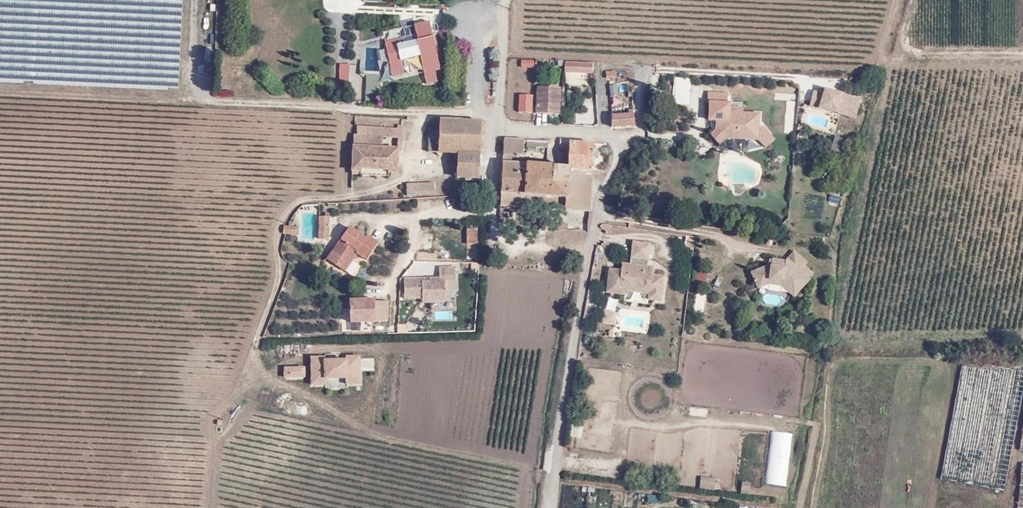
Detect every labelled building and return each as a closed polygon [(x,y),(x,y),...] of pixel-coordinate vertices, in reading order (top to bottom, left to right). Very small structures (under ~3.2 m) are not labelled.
[(415,25),(418,35),(386,42),(393,75),(403,73),(400,60),(422,55),(426,72),(428,83),(437,81),(435,71),(440,69),(433,38),(430,22),(415,25)] [(124,88),(178,89),(179,46),(175,46),(175,48),(162,47),(161,62),(125,62),(124,88)] [(534,67),(533,58),(521,58),(521,67),(534,67)] [(567,72),(590,73),(591,64),(567,62),(567,72)] [(338,64),(338,84),(349,84),(349,64),(338,64)] [(368,74),(366,102),(379,103),(380,75),(368,74)] [(673,105),(690,105),(689,78),(673,78),(673,105)] [(558,113),(559,89),(537,87),(535,112),(558,113)] [(855,120),(862,98),(825,87),(823,92),(813,89),(808,106),(855,120)] [(729,92),(707,92),(706,120),(711,121),(713,130),(709,134),(719,145),(726,139),(758,141),(765,147),(776,139),(766,126),(760,126),(761,112),(743,111),(744,102),(729,102),(729,92)] [(531,112),(531,95),(519,94),(519,112),(531,112)] [(611,127),(633,125),(632,113),(611,114),(611,127)] [(440,129),(439,151),(456,152),(463,152),(464,119),(440,119),(440,129)] [(464,119),(463,152),(480,153),(482,120),(464,119)] [(398,146),(400,146),(401,139),(401,125),(397,125),(396,128),(357,126),(357,134),(353,134),(351,170),(360,170),(359,175),(388,176),(389,172),(397,172),(398,146)] [(428,128),(427,151),(439,151),(440,129),(428,128)] [(842,153),(846,139),(836,136),(832,150),(842,153)] [(558,148),(570,148),(570,142),(570,138),(558,137),(558,148)] [(523,140),(504,139),(502,163),(506,163),(507,154),(511,154),(521,155),(523,140)] [(592,170),(593,143),(570,142),(570,148),(569,167),(569,169),(592,170)] [(456,152),(455,177),(479,178),(480,153),(463,152),(456,152)] [(502,163),(500,204),(524,205),(525,164),(510,163),(511,154),(507,154),(506,163),(502,163)] [(569,167),(548,165),(525,164),(524,205),(566,208),(569,169),(569,167)] [(590,209),(592,170),(569,169),(566,208),(590,209)] [(407,194),(432,192),(432,182),(406,184),(407,194)] [(509,212),(499,211),(498,228),(509,228),(509,212)] [(298,234),(298,226),(288,225),(284,234),(298,234)] [(478,244),(478,227),(466,227),(466,244),(478,244)] [(366,236),(365,238),(349,228),(327,258),(342,270),(356,254),(364,260),(377,243),(366,236)] [(653,275),(654,267),(649,267),(651,244),(634,242),(632,258),(632,265),(624,264),(623,270),(611,269),(608,292),(625,294),(626,291),(651,293),(650,300),(662,301),(665,276),(653,275)] [(783,286),(796,297),(811,280),(801,271),(808,262),(795,252),(787,261),(774,259),(774,264),(753,272),(759,289),(771,284),(783,286)] [(459,290),(458,264),(437,265),(438,275),(403,276),(404,298),(423,298),(423,303),(446,302),(446,290),(459,290)] [(694,266),(694,285),(706,285),(706,266),(694,266)] [(368,296),(348,296),(348,324),(390,323),(389,301),(374,301),(374,298),(368,298),(368,296)] [(397,333),(405,333),(406,325),(397,325),(397,333)] [(311,367),(283,366),(283,379),(310,379),(310,386),(362,386),(362,371),(375,372),(375,358),(362,358),(362,355),(346,354),(346,359),(336,359),(336,355),(326,354),(325,356),(311,356),(311,367)] [(1005,491),(1022,384),(1022,369),(961,359),(941,480),(1005,491)] [(763,479),(766,431),(742,429),(741,440),(740,440),(739,449),(747,449),(746,459),(757,460),(756,479),(763,479)] [(784,486),(791,434),(770,431),(763,484),(784,486)] [(714,490),(715,478),(699,477),(698,489),(714,490)] [(740,483),(741,495),(750,494),(749,483),(740,483)] [(638,494),(638,502),(654,503),(654,495),(638,494)]
